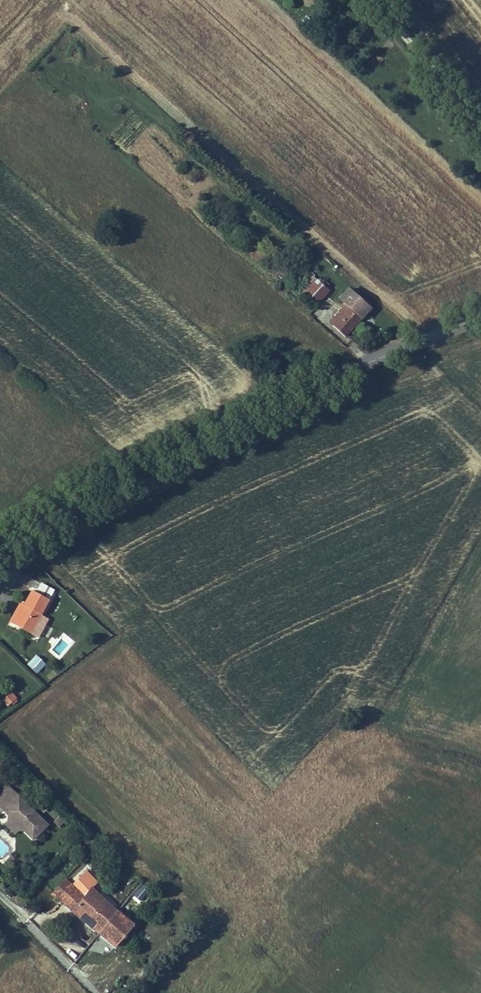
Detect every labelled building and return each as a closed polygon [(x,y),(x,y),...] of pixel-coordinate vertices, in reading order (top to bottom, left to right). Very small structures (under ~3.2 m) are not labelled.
[(331,282),(311,265),(305,271),(310,275),(306,280),(321,293),(331,282)] [(321,293),(306,280),(299,287),(314,301),(321,293)] [(347,304),(341,310),(353,321),(363,311),(361,309),(370,300),(350,282),(342,292),(346,296),(343,300),(344,301),(347,304)] [(344,301),(330,316),(333,318),(341,310),(347,304),(344,301)] [(353,321),(341,310),(333,318),(345,330),(353,321)] [(20,602),(9,622),(39,638),(49,619),(41,615),(55,590),(41,582),(35,592),(31,590),(24,604),(20,602)] [(60,660),(75,641),(62,632),(48,650),(60,660)] [(46,665),(36,655),(26,665),(36,674),(46,665)] [(18,698),(12,692),(2,700),(7,707),(18,698)] [(13,790),(7,784),(0,791),(0,803),(13,790)] [(13,790),(0,803),(0,808),(7,815),(8,822),(17,831),(23,831),(33,841),(49,825),(13,790)] [(17,831),(8,822),(4,826),(14,835),(17,831)] [(80,863),(52,894),(103,938),(122,915),(93,888),(99,882),(80,863)] [(122,915),(103,938),(115,948),(135,925),(122,915)] [(77,966),(82,959),(76,955),(71,962),(77,966)]
